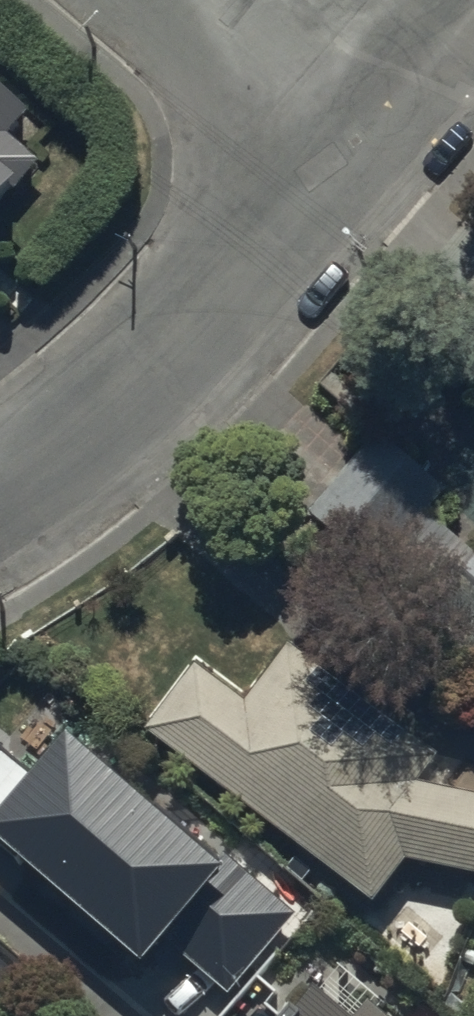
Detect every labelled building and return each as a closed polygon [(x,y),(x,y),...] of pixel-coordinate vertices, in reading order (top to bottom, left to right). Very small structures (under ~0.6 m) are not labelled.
[(23,184),(40,164),(10,138),(31,113),(0,86),(0,211),(23,184)] [(380,573),(447,492),(379,436),(312,517),(380,573)] [(423,628),(473,672),(473,569),(423,628)] [(420,789),(441,761),(292,649),(248,708),(197,670),(147,737),(377,908),(409,866),(473,879),(473,801),(420,789)] [(147,972),(169,947),(230,999),(298,919),(227,858),(222,864),(159,811),(156,815),(72,744),(38,783),(0,751),(0,847),(147,972)] [(318,995),(300,1015),(343,1015),(318,995)]
